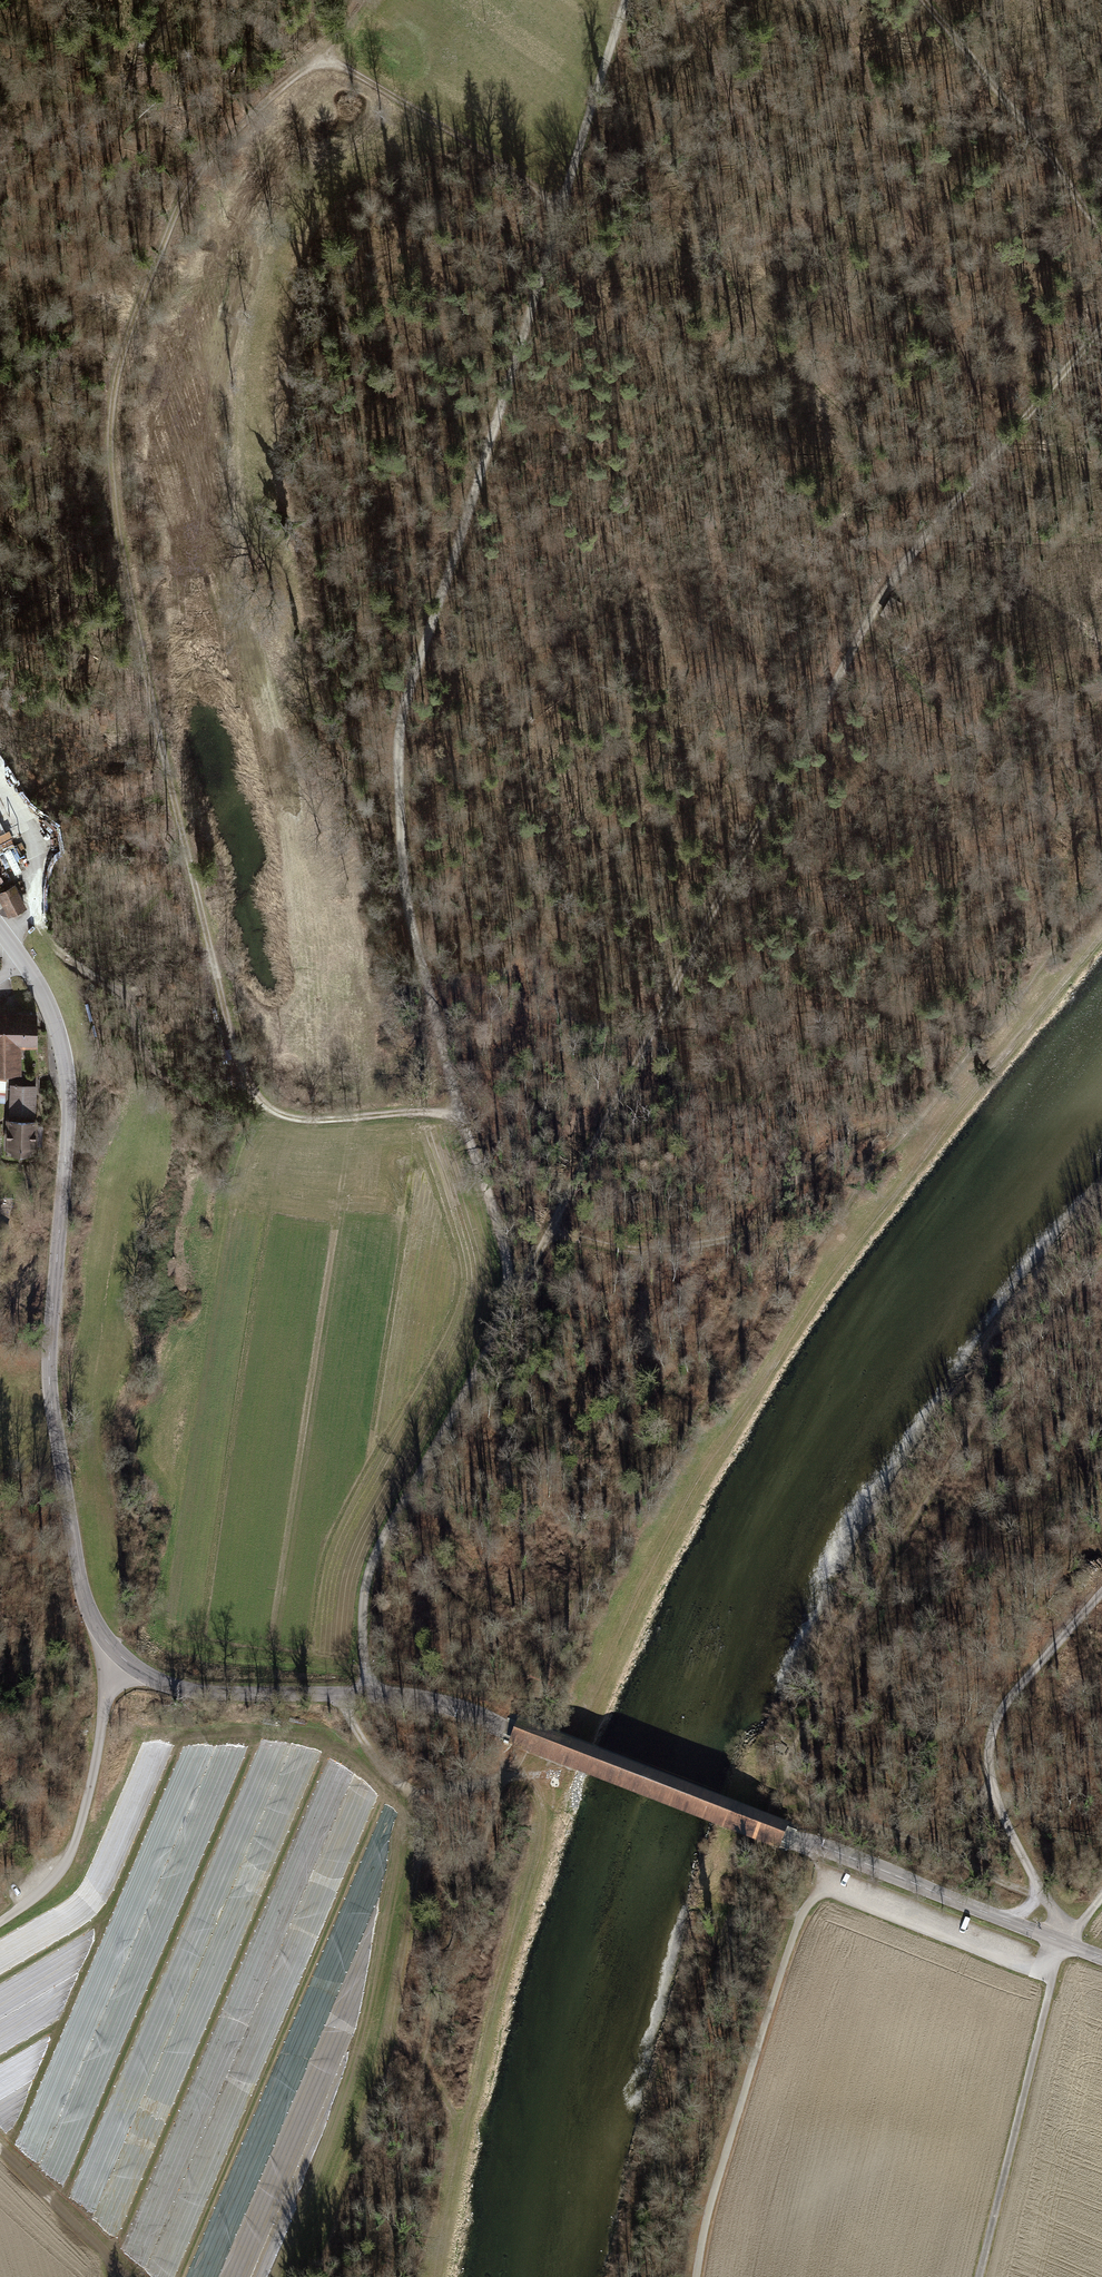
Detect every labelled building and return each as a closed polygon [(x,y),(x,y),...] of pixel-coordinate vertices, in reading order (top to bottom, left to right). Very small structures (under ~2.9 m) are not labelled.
[(14,843),(11,832),(0,835),(0,847),(14,843)] [(0,891),(0,896),(10,915),(25,908),(14,884),(0,891)] [(19,1071),(19,1042),(36,1042),(35,1012),(0,1013),(0,1071),(19,1071)] [(35,1088),(11,1087),(8,1148),(33,1149),(35,1088)]
